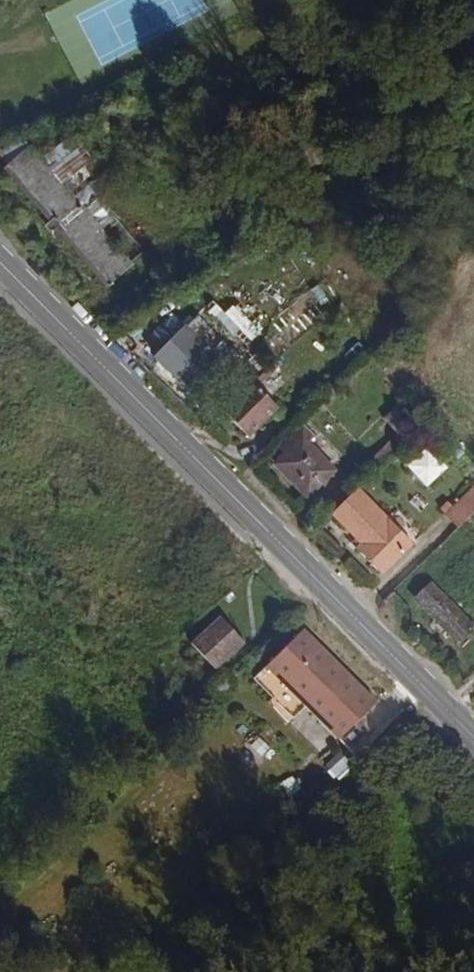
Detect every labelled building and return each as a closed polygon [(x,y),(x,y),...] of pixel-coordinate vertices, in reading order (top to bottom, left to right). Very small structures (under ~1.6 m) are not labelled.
[(86,215),(75,202),(30,150),(8,169),(107,284),(129,265),(86,215)] [(95,225),(129,265),(147,250),(99,194),(85,206),(98,222),(95,225)] [(90,212),(79,199),(75,202),(86,215),(90,212)] [(232,323),(213,302),(207,308),(243,347),(249,341),(232,323)] [(221,369),(184,329),(154,357),(191,397),(221,369)] [(275,410),(257,390),(265,383),(259,377),(223,411),(247,436),(275,410)] [(334,471),(308,443),(317,435),(306,424),(283,446),(287,451),(273,464),(304,498),(334,471)] [(374,473),(397,452),(390,443),(366,464),(374,473)] [(473,511),(473,486),(446,513),(458,526),(473,511)] [(406,539),(389,521),(360,489),(336,511),(364,542),(361,544),(384,570),(412,545),(406,539)] [(468,562),(460,569),(467,578),(472,575),(473,577),(473,568),(468,562)] [(431,580),(413,597),(456,644),(473,628),(473,625),(431,580)] [(222,617),(194,640),(219,670),(247,646),(222,617)] [(341,739),(380,703),(305,629),(268,664),(307,703),(314,710),(341,739)] [(307,703),(268,664),(255,677),(294,717),(307,703)] [(336,782),(355,764),(345,754),(326,772),(336,782)]
